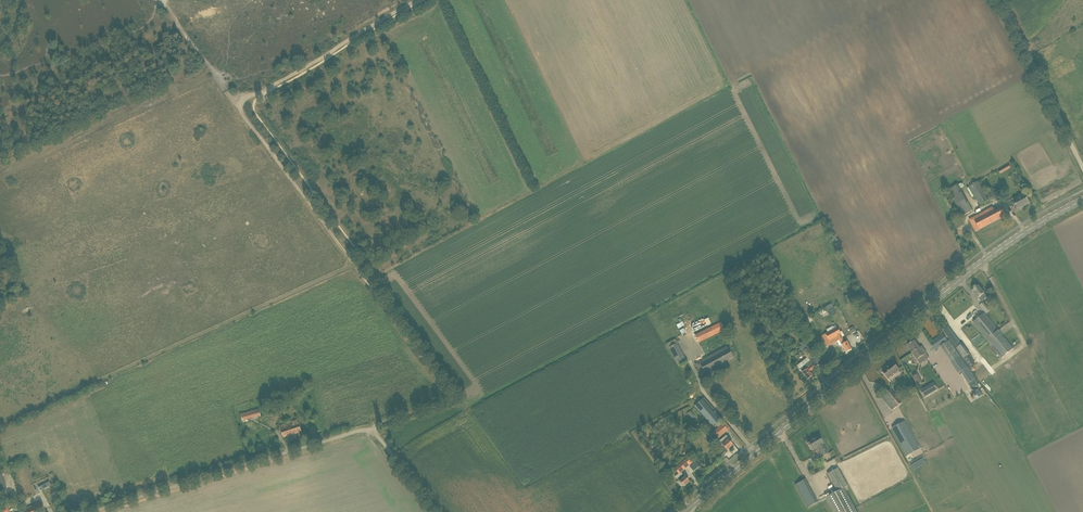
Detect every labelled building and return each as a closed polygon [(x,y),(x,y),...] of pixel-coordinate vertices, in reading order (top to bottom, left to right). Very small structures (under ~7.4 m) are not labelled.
[(1000,174),(1011,168),(1009,165),(999,171),(1000,174)] [(978,182),(970,187),(980,205),(989,200),(978,182)] [(959,184),(948,190),(961,217),(972,211),(959,184)] [(991,193),(988,195),(991,201),(999,197),(995,190),(994,191),(993,190),(990,191),(991,193)] [(1013,201),(1018,210),(1030,203),(1025,195),(1013,201)] [(969,220),(976,232),(1006,216),(1002,207),(995,211),(993,207),(969,220)] [(979,298),(982,302),(988,297),(979,286),(973,291),(979,298)] [(990,310),(983,302),(980,306),(986,313),(990,310)] [(833,306),(831,303),(825,306),(827,310),(831,316),(836,314),(833,306)] [(985,313),(973,322),(1001,358),(1012,348),(985,313)] [(846,328),(850,326),(845,316),(841,318),(846,328)] [(721,322),(695,335),(699,343),(725,330),(721,322)] [(943,330),(956,348),(970,368),(976,364),(971,357),(972,356),(970,354),(963,344),(962,344),(949,326),(943,330)] [(839,340),(846,353),(851,350),(847,342),(845,343),(837,328),(823,336),(829,346),(839,340)] [(948,341),(943,334),(930,343),(935,350),(940,346),(951,362),(960,356),(949,340),(948,341)] [(675,339),(666,344),(678,366),(687,361),(675,339)] [(908,346),(913,353),(920,364),(929,358),(925,354),(926,353),(922,347),(920,349),(915,341),(908,346)] [(805,344),(800,348),(809,360),(814,356),(805,344)] [(704,373),(733,357),(728,350),(722,353),(720,350),(694,364),(701,375),(704,373)] [(800,369),(803,372),(802,373),(808,380),(812,376),(809,372),(815,368),(810,361),(804,366),(805,366),(800,369)] [(900,370),(899,370),(893,362),(889,365),(890,366),(883,372),(888,379),(892,376),(893,377),(900,370)] [(976,379),(968,367),(961,371),(971,388),(978,383),(975,379),(976,379)] [(913,377),(917,385),(922,383),(919,378),(915,380),(913,377)] [(921,390),(925,397),(937,390),(934,383),(921,390)] [(928,409),(948,398),(947,395),(950,393),(947,388),(923,401),(928,409)] [(898,398),(891,389),(886,394),(882,398),(892,411),(896,407),(902,403),(898,398)] [(702,399),(698,403),(695,406),(712,427),(720,420),(702,399)] [(261,416),(259,409),(241,414),(243,421),(261,416)] [(301,432),(297,420),(292,422),(294,425),(292,426),(290,422),(279,426),(283,438),(301,432)] [(920,449),(905,421),(892,428),(907,456),(920,449)] [(727,430),(723,424),(715,430),(716,430),(713,433),(717,437),(720,435),(721,436),(727,430)] [(719,441),(727,450),(733,445),(728,440),(730,439),(726,435),(719,441)] [(823,444),(818,435),(814,438),(814,439),(808,442),(809,444),(808,444),(812,450),(817,447),(822,457),(828,453),(823,444)] [(679,474),(681,472),(694,462),(689,457),(675,469),(679,474)] [(694,471),(700,466),(696,461),(690,466),(694,471)] [(838,468),(827,474),(837,492),(826,498),(833,511),(856,511),(844,488),(847,486),(838,468)] [(8,507),(7,505),(11,504),(2,474),(0,475),(0,498),(2,505),(3,508),(1,509),(3,511),(10,511),(8,507)] [(689,482),(683,474),(677,479),(684,487),(689,482)] [(817,502),(805,479),(796,484),(808,507),(817,502)] [(49,482),(38,487),(40,491),(51,486),(49,482)] [(999,511),(1018,511),(1012,501),(1004,505),(1002,501),(998,503),(999,506),(997,507),(999,511)] [(40,502),(39,502),(27,508),(27,509),(21,511),(41,511),(44,510),(40,502)]
